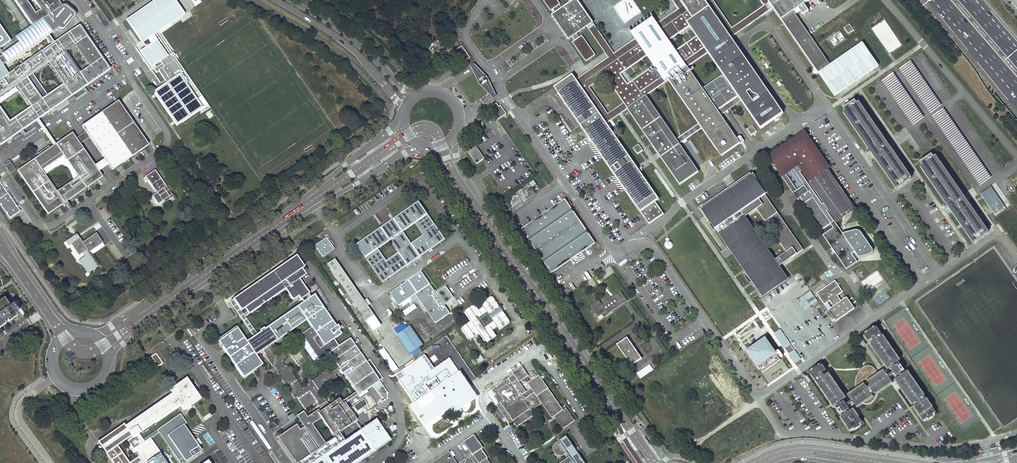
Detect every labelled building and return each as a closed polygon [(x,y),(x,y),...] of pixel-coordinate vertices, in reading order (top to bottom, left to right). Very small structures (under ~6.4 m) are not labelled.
[(33,24),(38,21),(40,23),(41,25),(31,33),(19,41),(0,55),(0,56),(1,57),(0,57),(0,63),(2,66),(6,64),(7,65),(46,38),(47,37),(49,36),(52,34),(52,33),(55,31),(57,30),(58,29),(61,30),(63,29),(71,19),(72,18),(72,17),(73,18),(74,16),(75,15),(75,13),(74,11),(65,5),(63,5),(62,5),(61,3),(59,1),(61,0),(35,0),(42,9),(36,13),(27,0),(16,0),(33,24)] [(167,82),(179,74),(183,71),(171,53),(168,55),(157,39),(152,43),(149,39),(184,14),(174,0),(154,0),(126,19),(146,47),(140,50),(151,66),(160,60),(161,62),(162,63),(155,68),(157,72),(159,70),(167,82)] [(550,10),(551,10),(553,9),(555,12),(553,13),(551,15),(568,40),(572,37),(574,40),(572,42),(585,61),(595,55),(582,35),(579,37),(577,34),(587,27),(590,25),(592,23),(577,0),(573,0),(570,2),(562,7),(560,9),(557,5),(559,4),(560,4),(557,0),(543,0),(550,10)] [(679,9),(658,24),(659,26),(661,29),(688,11),(685,8),(680,0),(673,0),(679,9)] [(685,8),(688,11),(693,18),(709,5),(705,0),(680,0),(685,8)] [(709,5),(731,37),(775,8),(769,0),(761,0),(765,5),(733,27),(713,0),(705,0),(709,5)] [(775,8),(782,19),(793,11),(809,0),(769,0),(775,8)] [(761,129),(783,113),(731,37),(709,5),(693,18),(688,21),(691,25),(697,36),(708,52),(723,74),(702,88),(718,111),(738,96),(740,99),(742,101),(761,129)] [(100,11),(96,14),(104,27),(108,24),(100,11)] [(669,40),(691,25),(688,21),(693,18),(688,11),(661,29),(659,26),(658,24),(654,19),(654,18),(648,22),(647,22),(636,30),(631,33),(635,39),(637,41),(640,45),(602,71),(606,77),(624,103),(626,106),(628,108),(646,96),(665,82),(669,79),(687,67),(708,52),(697,36),(676,50),(669,40)] [(810,35),(793,11),(782,19),(817,70),(819,72),(830,64),(810,35)] [(209,13),(197,19),(201,26),(212,20),(209,13)] [(902,45),(885,19),(871,28),(888,54),(902,45)] [(40,23),(38,21),(33,24),(15,36),(19,41),(31,33),(41,25),(40,23)] [(190,25),(194,31),(200,27),(195,21),(190,25)] [(626,106),(624,103),(608,114),(589,87),(586,82),(602,71),(640,45),(637,41),(635,39),(614,54),(592,23),(587,27),(604,52),(608,57),(576,79),(605,120),(606,122),(612,119),(619,114),(622,112),(627,109),(628,108),(626,106)] [(854,30),(850,24),(844,27),(848,33),(854,30)] [(54,43),(52,44),(51,45),(8,75),(2,66),(0,63),(0,96),(15,85),(30,106),(9,121),(0,107),(0,146),(9,140),(37,120),(38,119),(51,110),(83,88),(111,69),(80,25),(73,30),(71,32),(54,43)] [(10,41),(0,27),(0,49),(10,41)] [(828,39),(833,46),(845,39),(840,31),(828,39)] [(433,53),(437,56),(445,45),(436,38),(433,43),(433,42),(431,45),(431,46),(428,50),(431,51),(430,52),(433,54),(433,53)] [(819,72),(835,95),(878,65),(862,42),(830,64),(819,72)] [(460,64),(469,57),(461,46),(456,49),(452,52),(460,64)] [(912,60),(900,68),(930,115),(942,107),(912,60)] [(473,72),(479,83),(488,93),(493,98),(497,96),(488,78),(474,63),(470,65),(473,72)] [(721,156),(740,143),(721,115),(720,113),(718,111),(702,88),(687,67),(669,79),(701,127),(721,156)] [(911,127),(923,120),(896,72),(883,80),(911,127)] [(167,82),(154,92),(177,125),(203,108),(179,74),(167,82)] [(576,79),(573,74),(554,87),(559,94),(649,224),(664,214),(655,201),(659,199),(642,174),(637,166),(611,129),(606,122),(605,120),(576,79)] [(680,184),(698,172),(679,144),(678,142),(646,96),(628,108),(660,155),(661,157),(680,184)] [(731,108),(742,101),(740,99),(738,96),(718,111),(720,113),(721,115),(731,108)] [(855,100),(844,108),(871,148),(879,159),(896,184),(908,175),(884,142),(855,100)] [(118,101),(82,126),(85,131),(88,134),(89,137),(104,158),(107,162),(108,164),(112,169),(148,144),(118,101)] [(499,106),(497,103),(496,102),(489,108),(498,120),(498,119),(504,115),(506,113),(501,105),(499,106)] [(933,115),(978,187),(990,180),(946,107),(933,115)] [(753,125),(747,129),(752,135),(757,131),(753,125)] [(37,132),(35,129),(23,138),(24,140),(37,132)] [(842,216),(847,213),(848,215),(856,210),(828,170),(830,168),(804,131),(768,156),(820,231),(831,224),(835,222),(827,211),(830,209),(837,220),(842,216)] [(98,171),(97,169),(94,165),(79,144),(77,141),(75,138),(72,133),(55,144),(50,148),(49,146),(43,149),(38,153),(39,155),(17,170),(48,214),(102,177),(98,171)] [(643,150),(639,144),(633,148),(637,154),(639,153),(641,151),(643,150)] [(476,147),(469,152),(476,163),(484,158),(476,147)] [(984,230),(931,155),(920,163),(973,237),(984,230)] [(9,160),(4,163),(10,172),(15,169),(9,160)] [(173,196),(154,170),(144,177),(155,193),(152,195),(158,203),(163,200),(165,202),(173,196)] [(781,269),(780,268),(779,266),(803,250),(781,218),(760,187),(761,185),(753,173),(735,185),(736,186),(719,198),(718,197),(701,208),(705,214),(704,215),(708,222),(710,221),(728,247),(732,253),(744,269),(762,296),(787,279),(781,269)] [(8,193),(0,181),(0,199),(8,193)] [(1007,207),(993,187),(982,194),(996,215),(1007,207)] [(10,218),(21,210),(8,193),(0,199),(0,203),(10,218)] [(543,214),(521,229),(551,273),(595,242),(565,199),(547,211),(545,210),(542,212),(543,214)] [(500,203),(506,211),(511,208),(505,200),(500,203)] [(383,283),(388,280),(387,279),(445,239),(419,201),(356,245),(383,283)] [(833,227),(822,234),(835,253),(846,269),(857,261),(853,253),(855,252),(859,257),(871,255),(872,253),(873,252),(873,250),(873,249),(872,248),(862,233),(861,231),(859,230),(856,229),(843,233),(842,233),(841,232),(838,227),(835,222),(831,224),(833,227)] [(72,243),(80,237),(77,233),(66,240),(69,245),(72,243)] [(334,249),(326,238),(314,245),(322,257),(334,249)] [(665,238),(666,241),(665,242),(664,244),(664,245),(665,246),(666,248),(667,248),(669,249),(671,248),(672,247),(673,245),(672,243),(672,242),(671,241),(669,240),(668,238),(667,238),(665,238)] [(355,308),(357,307),(366,320),(374,315),(335,259),(328,264),(347,293),(352,299),(354,303),(352,304),(355,308)] [(217,340),(241,379),(260,368),(257,339),(299,408),(329,405),(278,436),(294,462),(361,462),(391,445),(377,421),(343,441),(338,433),(361,419),(309,388),(302,392),(272,343),(305,323),(311,375),(327,347),(355,392),(383,389),(352,338),(343,343),(293,261),(229,299),(250,333),(248,314),(284,292),(305,304),(245,340),(237,328),(217,340)] [(434,290),(421,272),(390,293),(400,307),(411,300),(412,301),(417,297),(418,298),(416,300),(424,312),(427,310),(435,323),(450,312),(445,306),(443,307),(442,305),(454,297),(445,285),(433,294),(432,292),(434,290)] [(843,292),(835,280),(816,293),(824,304),(830,301),(834,306),(831,308),(831,307),(829,308),(830,309),(828,310),(829,312),(834,319),(836,321),(854,308),(846,296),(843,298),(844,299),(841,301),(837,295),(843,292)] [(624,303),(627,300),(620,291),(617,293),(624,303)] [(608,314),(624,303),(617,293),(601,304),(599,300),(590,306),(595,313),(598,317),(606,312),(608,314)] [(887,293),(875,299),(877,304),(890,299),(887,293)] [(352,306),(346,297),(344,299),(350,308),(352,306)] [(475,304),(464,311),(471,321),(461,328),(470,340),(479,333),(486,343),(496,336),(492,330),(497,327),(499,329),(510,322),(503,312),(503,311),(500,307),(493,297),(482,304),(483,307),(479,310),(475,304)] [(19,312),(13,304),(10,306),(4,298),(0,301),(0,328),(6,324),(4,322),(7,320),(8,322),(17,316),(15,314),(19,312)] [(415,306),(414,304),(403,311),(405,313),(415,306)] [(608,314),(606,312),(598,317),(600,320),(608,314)] [(373,337),(360,316),(358,318),(371,338),(373,337)] [(423,344),(410,325),(397,334),(410,352),(423,344)] [(893,371),(887,375),(888,376),(889,377),(894,373),(896,376),(899,374),(900,375),(895,379),(912,404),(916,401),(917,403),(918,404),(914,406),(916,409),(920,415),(924,420),(928,417),(929,419),(933,416),(932,414),(936,412),(932,406),(907,371),(902,374),(901,372),(905,370),(899,362),(896,365),(894,363),(900,360),(876,327),(873,329),(872,328),(867,331),(868,332),(864,335),(868,341),(872,338),(873,340),(874,341),(870,343),(888,368),(893,365),(894,366),(891,368),(893,371)] [(800,358),(794,350),(790,345),(780,330),(775,334),(785,348),(789,354),(795,362),(800,359),(800,358)] [(627,337),(617,344),(632,365),(642,358),(636,350),(633,346),(627,337)] [(756,345),(747,351),(762,373),(780,360),(765,339),(756,345)] [(163,364),(156,354),(147,360),(154,370),(163,364)] [(484,360),(480,354),(475,358),(479,364),(484,360)] [(469,384),(461,372),(460,371),(450,358),(435,368),(425,355),(396,375),(414,402),(411,404),(426,430),(455,410),(456,412),(478,397),(469,384)] [(637,373),(640,378),(652,369),(649,364),(637,373)] [(853,402),(852,400),(846,404),(844,401),(841,403),(840,401),(845,398),(844,396),(828,373),(824,375),(822,372),(826,370),(822,364),(818,367),(817,366),(813,369),(814,370),(810,373),(814,379),(814,378),(833,406),(838,402),(840,404),(836,407),(841,414),(845,412),(846,413),(841,417),(842,418),(847,425),(846,425),(850,430),(854,428),(855,429),(859,426),(858,425),(863,422),(860,418),(859,416),(858,417),(853,408),(848,412),(847,410),(849,408),(847,406),(853,402)] [(536,407),(541,403),(552,418),(554,416),(555,418),(563,429),(575,420),(566,408),(563,410),(539,375),(528,383),(532,388),(526,392),(519,382),(528,375),(522,366),(512,373),(514,374),(487,393),(496,406),(497,405),(504,415),(510,423),(513,421),(517,426),(522,423),(533,416),(531,411),(536,407)] [(848,395),(852,400),(853,402),(856,407),(863,402),(865,403),(868,403),(870,402),(872,401),(873,399),(874,398),(876,396),(877,394),(877,392),(892,381),(889,377),(888,376),(887,375),(884,370),(878,374),(876,375),(875,373),(874,371),(873,369),(872,368),(870,367),(868,367),(867,367),(865,368),(863,369),(861,371),(860,374),(859,377),(858,380),(858,384),(858,388),(848,395)] [(770,383),(775,380),(771,373),(766,377),(770,383)] [(141,437),(138,433),(180,404),(184,410),(186,408),(187,410),(191,407),(190,405),(200,398),(186,378),(179,383),(169,389),(172,393),(125,426),(123,424),(98,441),(113,462),(167,462),(160,453),(150,438),(144,442),(143,440),(141,437)] [(758,382),(763,388),(768,385),(764,378),(758,382)] [(204,451),(192,434),(185,424),(186,423),(181,415),(180,414),(157,430),(159,432),(180,462),(186,462),(204,451)] [(143,440),(144,442),(150,438),(159,432),(157,430),(143,440)] [(566,436),(559,441),(558,442),(556,443),(554,444),(553,446),(553,448),(553,450),(554,452),(555,454),(557,455),(559,456),(561,456),(563,455),(565,454),(567,458),(560,462),(585,462),(566,436)] [(472,437),(463,442),(473,457),(423,461),(425,462),(489,462),(472,437)]
